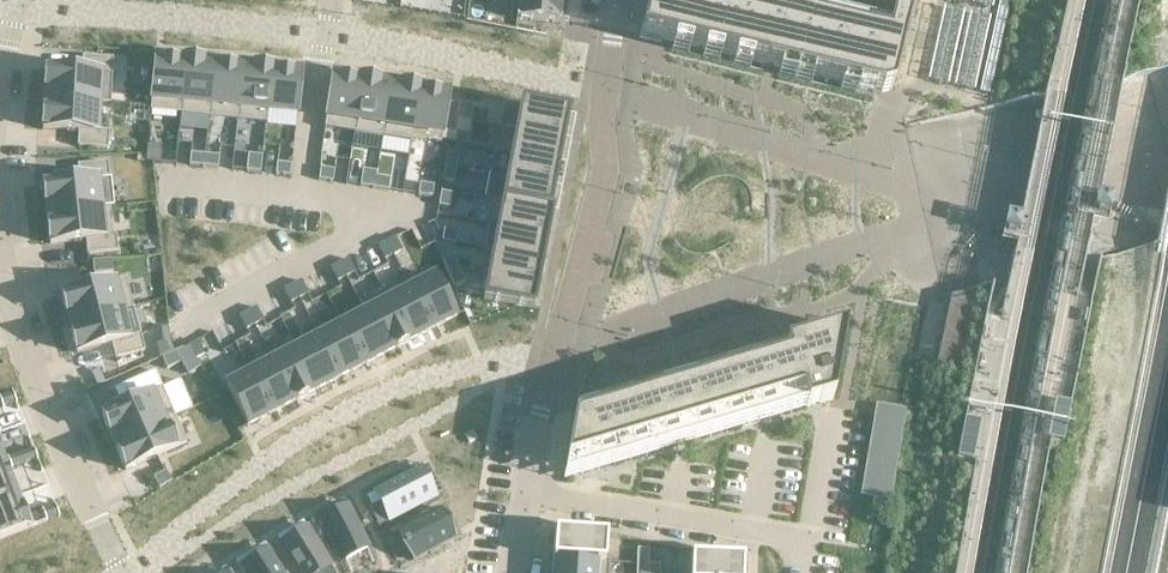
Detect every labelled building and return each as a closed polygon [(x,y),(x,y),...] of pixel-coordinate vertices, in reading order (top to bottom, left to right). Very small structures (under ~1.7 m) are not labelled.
[(516,20),(559,24),(562,0),(518,0),(517,18),(516,18),(516,20)] [(641,35),(881,93),(892,90),(909,17),(907,17),(911,0),(871,0),(868,11),(874,12),(871,25),(767,0),(649,0),(641,35)] [(45,89),(44,100),(99,103),(110,104),(112,58),(82,56),(81,72),(46,70),(46,73),(45,73),(44,89),(45,89)] [(155,57),(150,111),(180,114),(185,60),(155,57)] [(185,60),(180,114),(209,117),(211,106),(209,106),(214,63),(202,62),(202,61),(185,60)] [(237,109),(238,109),(242,66),(214,63),(209,106),(211,106),(237,109)] [(242,66),(238,109),(237,109),(236,120),(267,123),(268,112),(267,111),(271,69),(271,68),(255,66),(254,67),(242,66)] [(271,69),(267,111),(268,112),(296,114),(301,72),(271,69)] [(333,74),(324,128),(354,133),(362,79),(333,74)] [(362,79),(354,133),(382,137),(391,83),(378,82),(379,81),(362,79)] [(403,85),(391,83),(382,137),(412,142),(412,139),(411,139),(419,88),(419,87),(403,85)] [(449,93),(419,88),(411,139),(412,139),(441,144),(449,93)] [(43,111),(42,128),(43,128),(42,130),(78,132),(77,147),(107,148),(108,130),(97,130),(99,103),(44,100),(43,111)] [(460,104),(448,102),(446,116),(458,118),(460,104)] [(503,102),(498,128),(517,131),(565,140),(570,115),(503,102)] [(445,118),(443,133),(455,135),(457,120),(445,118)] [(517,131),(512,155),(560,164),(565,140),(517,131)] [(146,150),(145,162),(160,163),(161,151),(146,150)] [(494,152),(489,176),(508,179),(556,188),(560,164),(512,155),(494,152)] [(459,155),(447,153),(444,167),(456,169),(459,155)] [(205,155),(190,154),(189,166),(203,167),(205,155)] [(219,156),(205,155),(203,167),(218,168),(219,156)] [(262,156),(248,155),(246,172),(260,173),(262,156)] [(292,160),(277,158),(275,175),(290,177),(292,160)] [(43,187),(45,204),(47,215),(109,208),(109,207),(112,206),(107,162),(78,165),(79,181),(43,185),(43,187)] [(336,166),(321,164),(319,181),(333,183),(336,166)] [(444,167),(442,181),(454,184),(456,169),(444,167)] [(376,177),(362,175),(360,187),(374,189),(376,177)] [(489,176),(485,200),(493,201),(503,203),(554,213),(554,212),(552,211),(556,188),(508,179),(489,176)] [(390,179),(376,177),(374,189),(389,191),(390,179)] [(430,185),(416,183),(414,195),(429,197),(430,185)] [(453,194),(441,192),(438,206),(450,209),(453,194)] [(493,201),(488,225),(499,227),(550,237),(554,213),(503,203),(493,201)] [(109,208),(47,215),(48,226),(47,226),(49,242),(50,242),(50,244),(86,241),(87,255),(117,251),(115,235),(112,235),(109,208)] [(488,225),(484,249),(494,251),(545,261),(550,237),(499,227),(488,225)] [(458,232),(444,229),(442,241),(456,244),(458,232)] [(395,238),(386,242),(393,255),(401,251),(395,238)] [(386,242),(378,247),(384,260),(393,255),(386,242)] [(494,251),(490,275),(540,285),(545,261),(494,251)] [(459,269),(453,256),(442,261),(448,274),(459,269)] [(97,276),(109,275),(108,260),(96,261),(97,276)] [(347,260),(339,264),(346,277),(354,272),(347,260)] [(339,264),(330,269),(337,281),(346,277),(339,264)] [(464,283),(459,269),(448,274),(453,287),(464,283)] [(490,275),(485,300),(536,310),(540,285),(490,275)] [(434,276),(410,289),(432,329),(456,317),(434,276)] [(114,282),(61,296),(62,298),(61,298),(66,314),(69,325),(122,311),(133,308),(125,279),(114,282)] [(300,281),(292,286),(299,298),(307,294),(300,281)] [(292,286),(283,290),(290,303),(299,298),(292,286)] [(410,289),(387,301),(409,341),(432,329),(410,289)] [(952,297),(937,363),(964,368),(980,290),(952,297)] [(387,301),(364,313),(386,353),(409,341),(387,301)] [(256,308),(247,312),(254,325),(263,321),(256,308)] [(122,311),(69,325),(72,336),(71,336),(75,352),(76,352),(76,354),(111,345),(114,359),(144,351),(139,335),(129,337),(122,311)] [(247,312),(239,317),(246,330),(254,325),(247,312)] [(364,313),(342,325),(363,365),(386,353),(364,313)] [(342,325),(319,337),(340,377),(363,365),(342,325)] [(566,465),(563,481),(805,409),(832,401),(845,329),(805,341),(804,350),(793,353),(790,345),(575,409),(566,465)] [(319,337),(296,349),(317,390),(340,377),(319,337)] [(155,345),(159,359),(174,352),(169,344),(168,339),(155,345)] [(197,342),(189,346),(195,359),(204,355),(197,342)] [(188,347),(174,353),(187,375),(199,368),(188,347)] [(296,349),(273,361),(294,401),(317,390),(296,349)] [(271,414),(294,401),(273,361),(250,373),(271,414)] [(145,381),(139,368),(128,373),(134,386),(145,381)] [(97,371),(90,375),(96,387),(103,383),(97,371)] [(271,414),(250,373),(226,385),(247,426),(271,414)] [(151,394),(101,415),(102,417),(102,418),(108,433),(109,433),(113,443),(163,421),(174,416),(162,389),(151,394)] [(0,398),(0,403),(1,406),(15,401),(12,393),(0,398)] [(163,421),(113,443),(118,453),(117,453),(124,468),(125,470),(175,448),(186,444),(174,416),(163,421)] [(37,458),(34,450),(21,455),(24,463),(37,458)] [(21,455),(8,460),(11,468),(24,463),(21,455)] [(188,473),(180,460),(170,466),(177,479),(188,473)] [(0,468),(0,503),(16,497),(4,466),(0,468)] [(434,498),(419,468),(376,490),(392,520),(434,498)] [(27,526),(28,526),(21,509),(16,497),(0,503),(0,540),(28,529),(27,526)] [(348,506),(318,521),(340,564),(370,548),(348,506)] [(56,508),(42,513),(45,520),(59,515),(56,508)] [(440,509),(397,531),(404,544),(403,545),(405,549),(406,549),(413,561),(428,553),(429,554),(441,549),(440,547),(455,539),(440,509)] [(280,544),(297,572),(321,572),(330,567),(306,528),(280,544)] [(555,532),(554,547),(555,547),(554,559),(597,562),(597,563),(604,564),(606,535),(555,532)] [(240,568),(243,572),(282,572),(268,550),(240,568)] [(638,550),(637,565),(648,565),(649,550),(638,550)] [(743,560),(679,557),(679,572),(742,572),(743,560)] [(553,572),(596,572),(597,563),(597,562),(554,559),(553,572)] [(637,572),(648,572),(648,565),(637,565),(637,572)]
